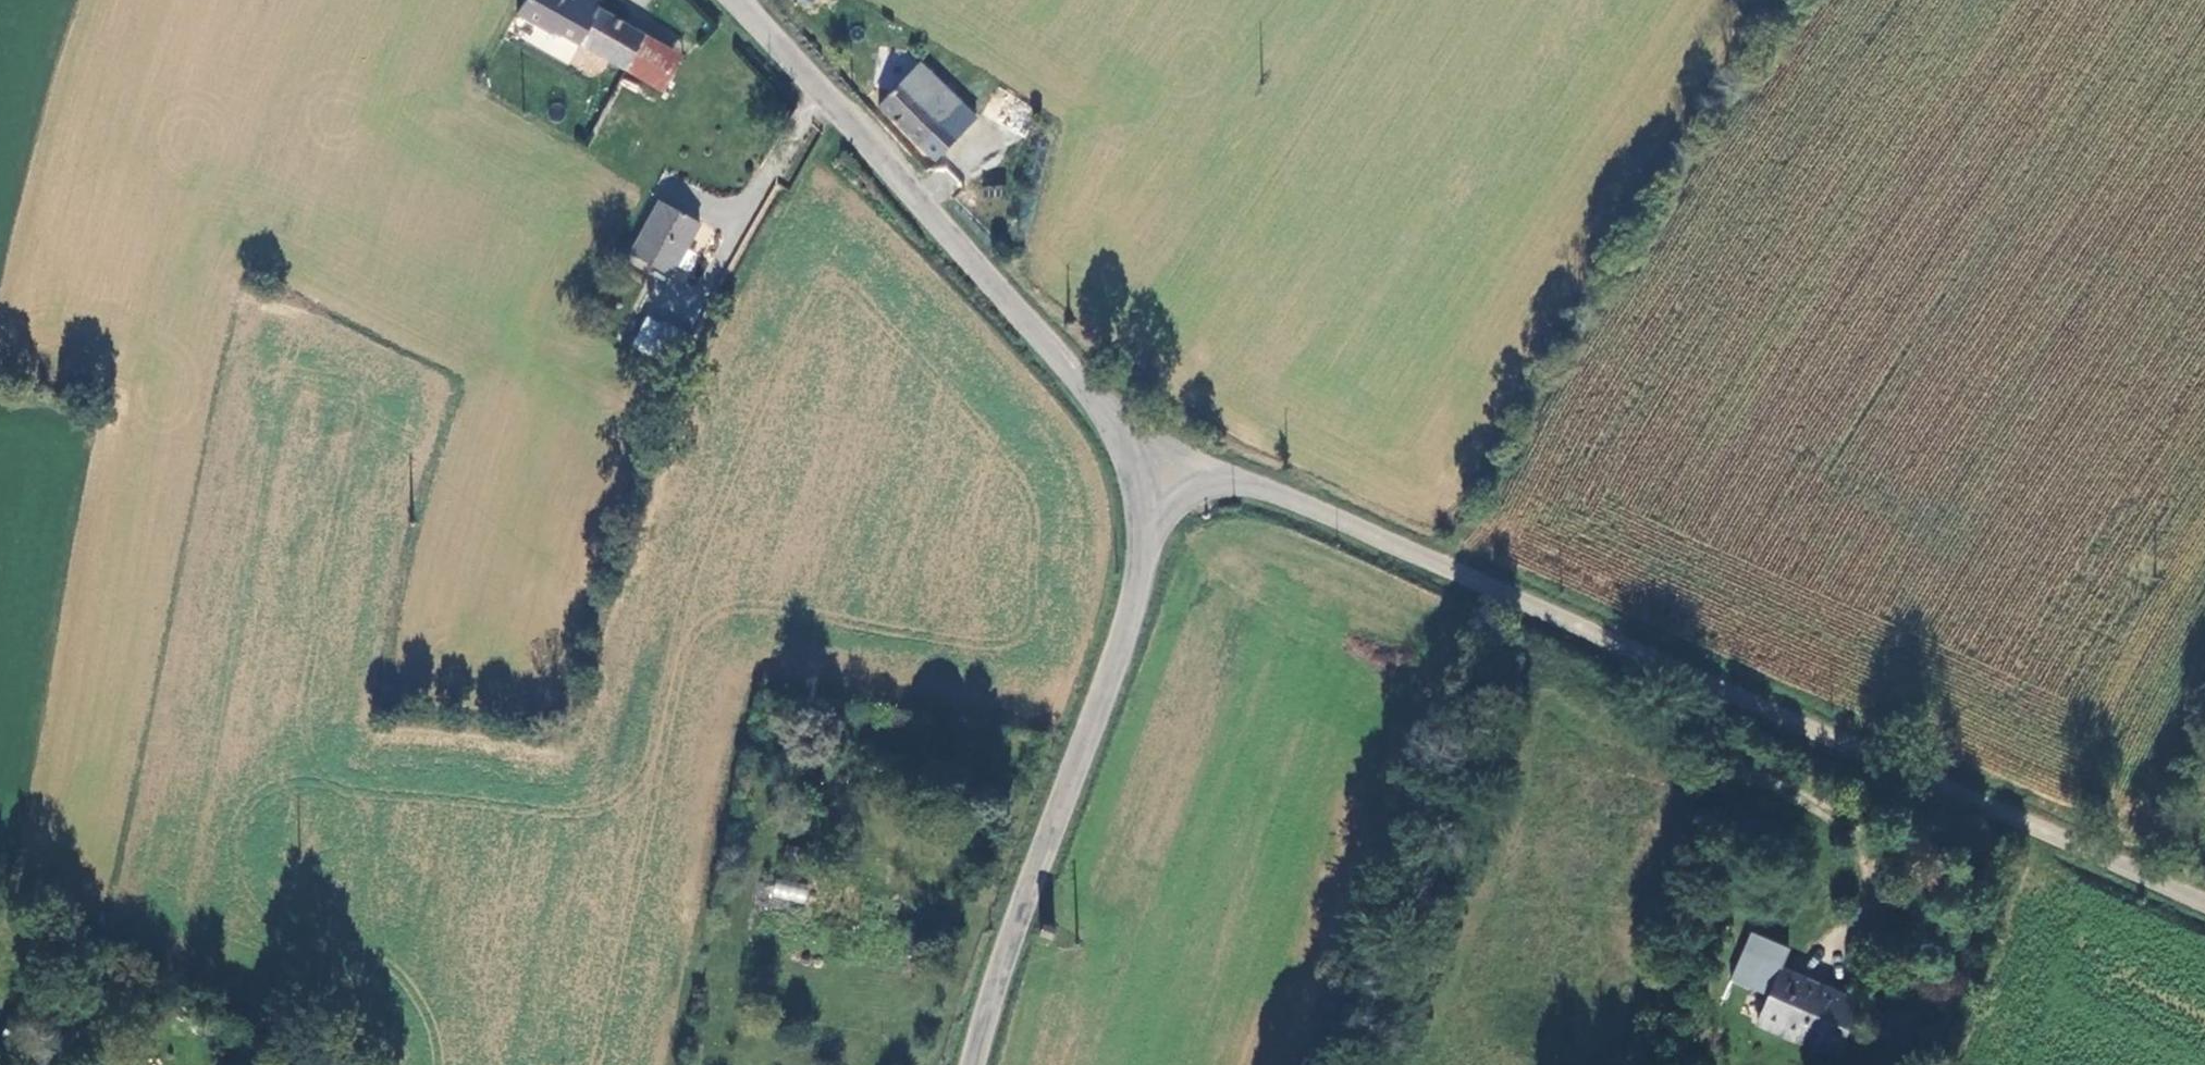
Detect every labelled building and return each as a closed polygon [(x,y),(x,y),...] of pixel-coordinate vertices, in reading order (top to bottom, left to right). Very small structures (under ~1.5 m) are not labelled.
[(618,59),(623,62),(641,29),(599,6),(600,2),(597,0),(583,0),(582,1),(579,0),(521,0),(517,9),(548,26),(551,22),(618,59)] [(641,29),(623,62),(660,83),(679,50),(641,29)] [(879,105),(932,160),(963,129),(912,76),(879,105)] [(680,268),(710,207),(667,184),(636,245),(680,268)] [(656,303),(640,331),(656,340),(671,311),(656,303)] [(671,311),(656,340),(686,356),(702,327),(671,311)] [(772,897),(805,903),(809,886),(775,880),(772,897)] [(1040,927),(1036,939),(1051,944),(1054,932),(1040,927)] [(1841,1056),(1861,1006),(1781,974),(1761,1024),(1841,1056)]
